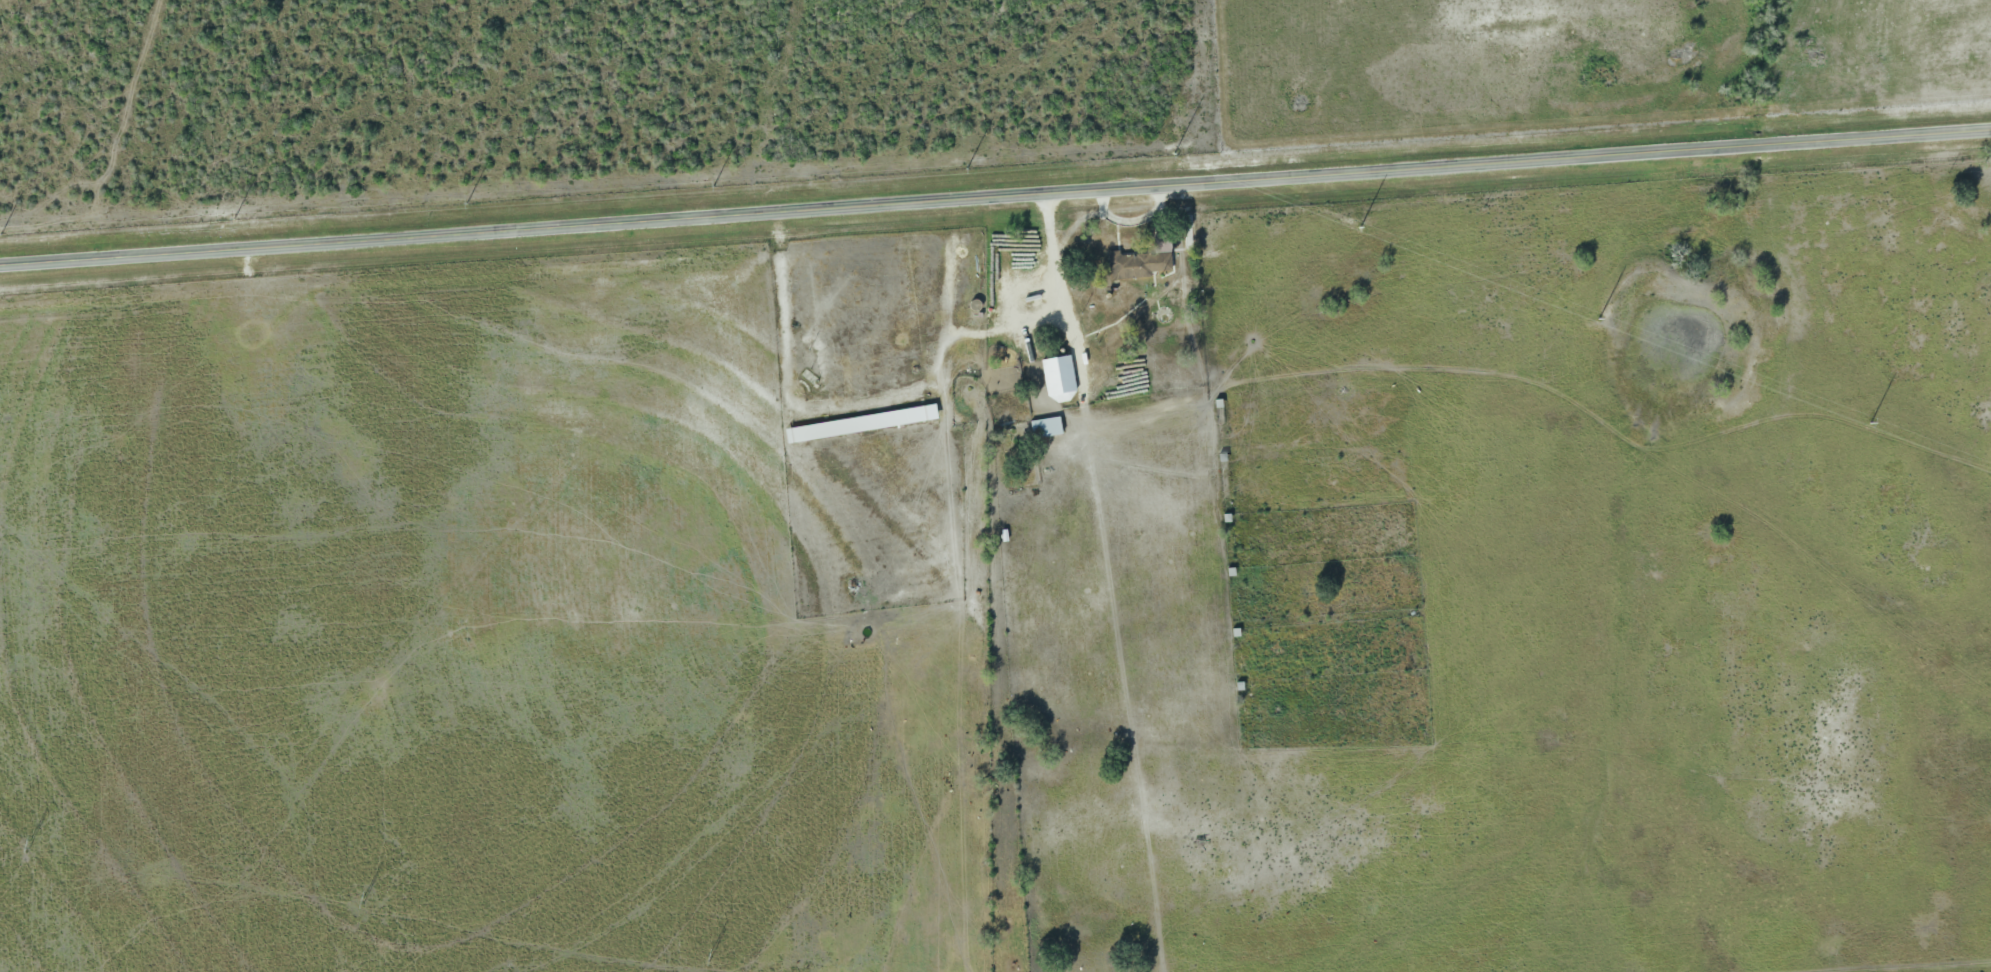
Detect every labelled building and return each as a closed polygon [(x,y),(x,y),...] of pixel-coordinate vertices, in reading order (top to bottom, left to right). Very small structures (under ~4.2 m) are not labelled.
[(1107,254),(1107,281),(1150,280),(1150,274),(1170,273),(1170,252),(1107,254)] [(1074,393),(1069,357),(1040,361),(1046,398),(1074,393)] [(1031,440),(1060,437),(1058,419),(1029,422),(1031,440)]
